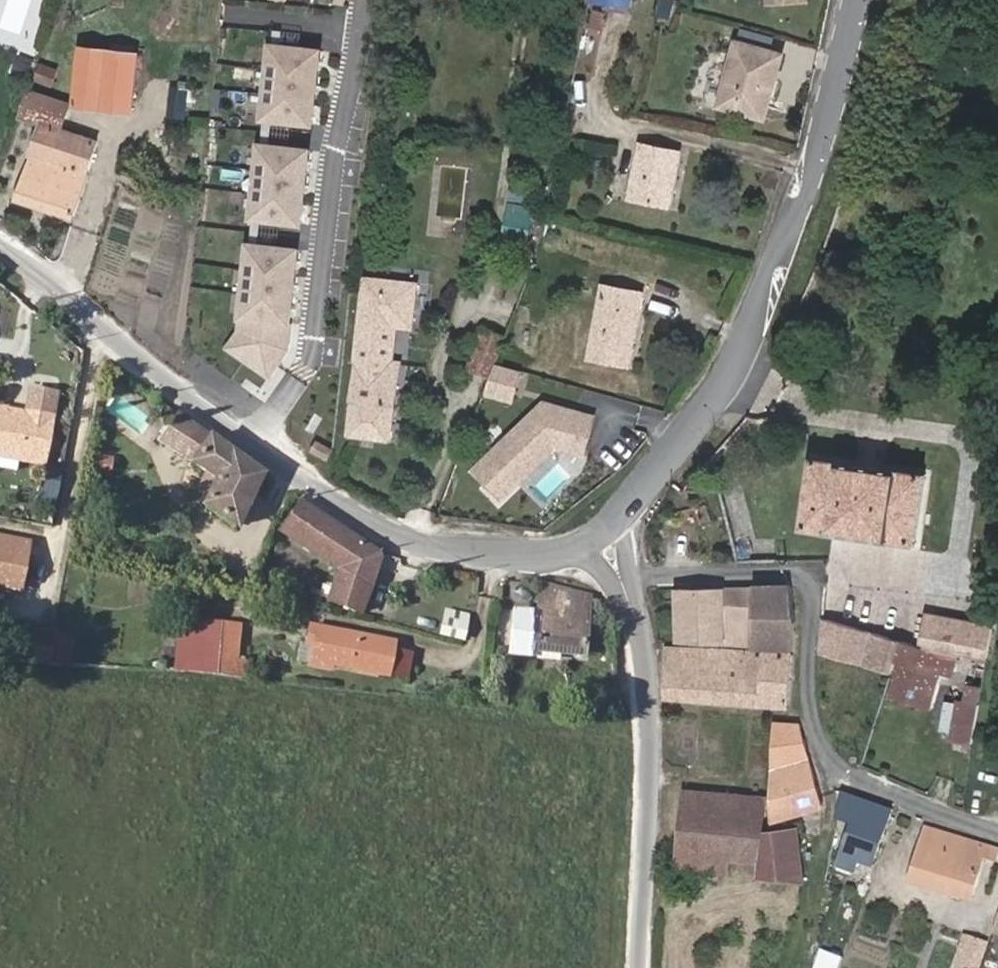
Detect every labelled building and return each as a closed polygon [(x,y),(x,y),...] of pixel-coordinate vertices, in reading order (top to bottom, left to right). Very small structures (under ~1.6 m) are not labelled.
[(633,9),(634,0),(593,0),(633,9)] [(658,17),(670,20),(675,0),(662,0),(658,17)] [(591,25),(604,28),(608,12),(595,9),(591,25)] [(331,47),(277,41),(268,119),(322,125),(331,47)] [(725,83),(719,105),(765,119),(784,55),(738,41),(725,83)] [(28,86),(18,117),(41,125),(17,200),(74,220),(99,140),(65,127),(72,109),(134,113),(140,51),(79,44),(75,101),(28,86)] [(54,85),(59,68),(41,62),(36,79),(54,85)] [(182,79),(181,87),(188,88),(189,80),(182,79)] [(708,101),(719,105),(725,83),(714,79),(708,101)] [(188,88),(181,87),(172,87),(170,109),(185,111),(187,100),(188,88)] [(198,89),(188,88),(187,100),(197,101),(198,89)] [(323,145),(269,140),(260,218),(314,224),(323,145)] [(630,198),(671,206),(681,150),(640,143),(630,198)] [(514,220),(538,224),(545,185),(521,180),(514,220)] [(536,237),(538,224),(514,220),(512,233),(536,237)] [(311,244),(257,238),(248,316),(245,329),(229,346),(273,379),(295,351),(302,322),(311,244)] [(366,273),(362,311),(391,309),(395,276),(366,273)] [(391,309),(362,311),(357,359),(361,360),(352,435),(392,439),(401,358),(393,358),(398,320),(398,318),(415,320),(419,279),(395,276),(391,309)] [(589,356),(631,363),(644,291),(603,284),(589,356)] [(474,360),(497,369),(499,364),(512,332),(489,322),(474,360)] [(27,415),(0,410),(0,451),(20,455),(19,463),(43,467),(51,419),(35,416),(33,424),(25,422),(27,415)] [(208,433),(175,410),(155,440),(190,462),(208,433)] [(35,416),(27,415),(25,422),(33,424),(35,416)] [(475,469),(504,498),(557,446),(528,418),(475,469)] [(208,433),(190,462),(204,472),(212,478),(201,503),(237,529),(263,473),(208,433)] [(108,475),(111,457),(93,453),(89,471),(108,475)] [(812,457),(802,526),(916,544),(927,474),(877,467),(860,464),(812,457)] [(33,506),(53,509),(60,474),(39,470),(33,506)] [(192,497),(201,503),(212,478),(204,472),(192,497)] [(304,501),(300,500),(278,530),(336,569),(327,600),(364,614),(382,554),(304,501)] [(708,505),(698,508),(701,522),(711,520),(708,505)] [(592,597),(541,583),(538,613),(516,611),(516,616),(513,648),(513,654),(535,656),(535,650),(586,655),(592,597)] [(752,646),(796,648),(792,586),(755,587),(752,646)] [(675,590),(676,642),(724,644),(725,645),(752,646),(755,587),(675,590)] [(464,640),(468,611),(441,607),(437,636),(464,640)] [(925,611),(921,643),(936,648),(957,655),(986,663),(991,629),(925,611)] [(162,669),(176,671),(180,618),(167,617),(162,669)] [(906,639),(824,617),(822,651),(896,672),(906,639)] [(176,671),(229,676),(246,678),(251,625),(180,618),(176,671)] [(337,626),(330,665),(389,678),(396,639),(337,626)] [(952,672),(957,655),(936,648),(921,643),(906,639),(896,672),(890,693),(929,704),(940,668),(952,672)] [(666,645),(665,701),(790,708),(793,651),(752,649),(666,645)] [(975,745),(976,736),(981,705),(961,702),(956,743),(975,745)] [(811,760),(801,722),(773,720),(769,768),(770,791),(771,823),(825,805),(811,760)] [(764,833),(768,797),(685,788),(674,880),(691,882),(692,872),(712,874),(711,879),(718,880),(719,874),(729,875),(731,860),(739,861),(760,862),(758,877),(801,881),(799,827),(795,827),(764,833)] [(872,863),(893,809),(845,792),(843,790),(838,814),(851,819),(841,854),(872,863)] [(997,849),(997,847),(926,823),(909,878),(972,897),(985,856),(995,859),(997,849)] [(816,959),(824,935),(808,930),(801,953),(816,959)] [(974,967),(976,967),(977,965),(981,966),(986,949),(989,941),(979,937),(964,933),(951,967),(965,967),(966,965),(974,967)] [(843,957),(826,952),(820,967),(839,967),(843,957)]
